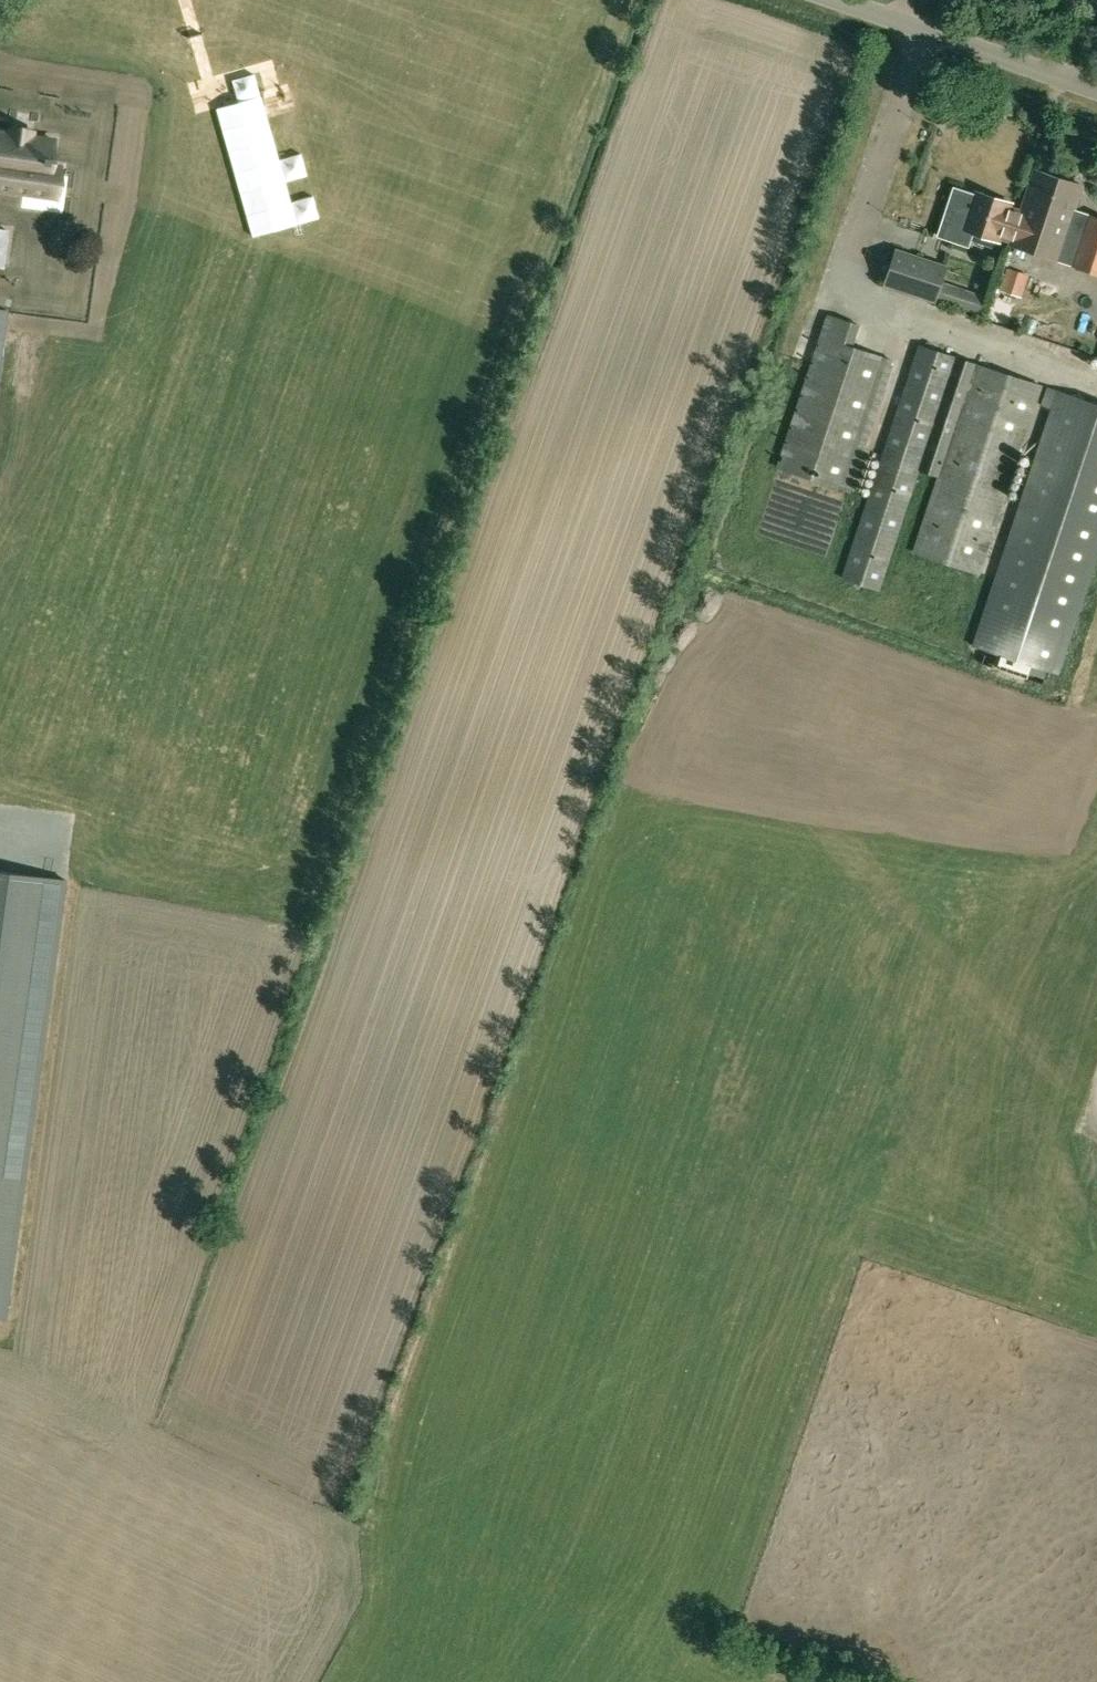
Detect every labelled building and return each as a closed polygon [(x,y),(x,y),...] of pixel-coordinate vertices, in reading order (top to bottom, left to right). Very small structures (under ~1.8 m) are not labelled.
[(0,132),(0,172),(47,178),(53,140),(0,132)] [(1022,211),(1010,244),(1056,260),(1067,228),(1081,233),(1071,264),(1096,273),(1096,217),(1073,209),(1081,184),(1036,169),(1022,211)] [(1010,244),(1022,211),(1010,208),(1011,203),(976,192),(971,206),(951,199),(938,235),(967,245),(971,232),(998,241),(999,236),(1011,240),(1010,244)] [(10,228),(0,227),(0,265),(5,266),(10,228)] [(946,266),(896,249),(884,283),(935,300),(946,266)] [(1023,273),(1006,268),(1000,289),(1017,294),(1023,273)] [(11,313),(0,311),(0,393),(11,313)] [(830,315),(779,467),(841,488),(885,357),(851,346),(859,324),(830,315)] [(974,362),(918,343),(841,577),(879,590),(919,469),(937,475),(974,362)] [(981,574),(1042,385),(974,362),(937,475),(913,551),(981,574)] [(1058,674),(1096,557),(1096,402),(1047,385),(1041,404),(1051,408),(972,644),(1001,654),(997,667),(1026,677),(1030,665),(1058,674)] [(7,1319),(68,879),(0,870),(0,1319),(7,1319)]
